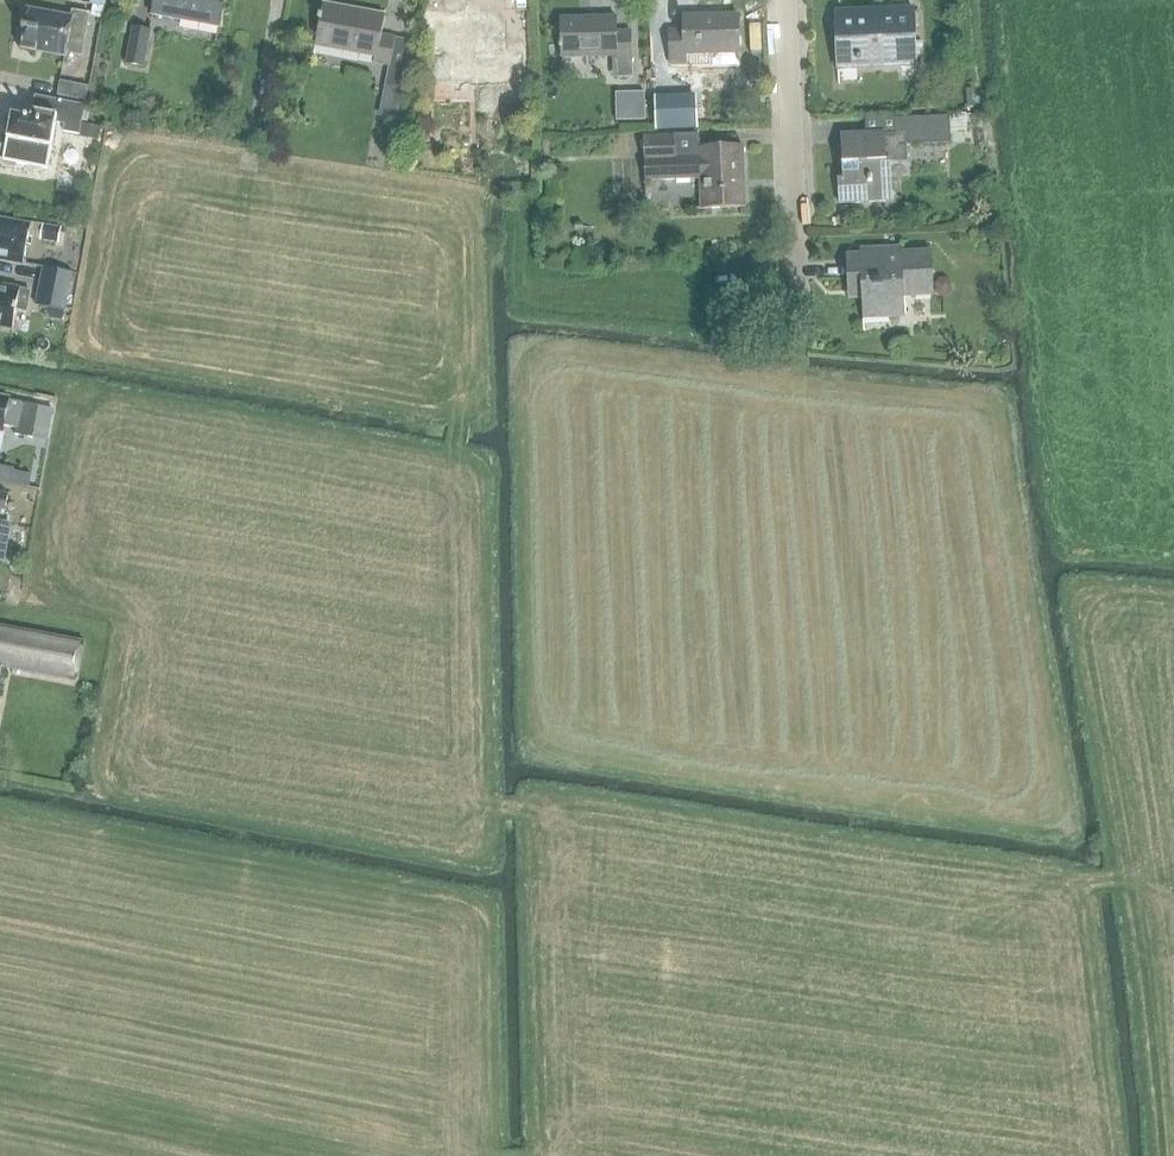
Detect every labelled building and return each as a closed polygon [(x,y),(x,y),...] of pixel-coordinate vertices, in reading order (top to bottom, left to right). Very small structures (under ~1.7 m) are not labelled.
[(223,0),(154,0),(151,14),(218,27),(223,0)] [(322,6),(320,14),(318,14),(317,19),(319,19),(314,46),(373,57),(372,63),(389,66),(394,37),(381,34),(384,15),(352,9),(352,11),(322,6)] [(837,69),(915,65),(913,9),(834,12),(837,69)] [(71,11),(70,18),(27,10),(20,49),(64,57),(65,52),(81,55),(89,14),(71,11)] [(686,55),(738,54),(737,15),(682,16),(682,29),(667,30),(667,64),(686,64),(686,55)] [(630,29),(616,30),(615,17),(560,18),(560,43),(558,43),(558,48),(560,48),(561,58),(615,57),(615,78),(631,77),(630,29)] [(500,61),(499,20),(432,21),(433,56),(459,55),(459,62),(449,62),(450,90),(520,88),(520,61),(500,61)] [(150,30),(131,27),(124,63),(143,67),(150,30)] [(87,86),(59,80),(56,95),(85,100),(87,86)] [(382,96),(400,100),(402,88),(385,84),(382,96)] [(1,165),(15,168),(16,164),(26,165),(33,171),(46,167),(54,122),(64,124),(62,131),(78,134),(84,105),(34,96),(30,118),(10,114),(10,119),(5,125),(7,135),(4,147),(0,146),(0,163),(1,165)] [(972,113),(958,114),(959,131),(973,130),(972,113)] [(906,145),(906,134),(944,132),(943,117),(910,119),(910,116),(884,117),(885,132),(843,133),(845,176),(838,176),(839,203),(892,201),(890,154),(886,154),(886,146),(906,145)] [(81,123),(79,136),(98,140),(100,126),(81,123)] [(698,179),(700,209),(745,207),(742,145),(697,147),(696,130),(673,131),(673,133),(641,134),(643,181),(698,179)] [(30,226),(0,220),(0,260),(23,264),(28,236),(30,226)] [(61,228),(43,225),(40,241),(58,244),(61,228)] [(858,247),(858,255),(845,256),(847,298),(863,297),(863,317),(903,316),(902,297),(932,296),(930,249),(901,250),(901,245),(858,247)] [(42,267),(40,280),(70,286),(72,272),(42,267)] [(934,283),(934,293),(939,298),(947,297),(951,292),(951,283),(945,278),(938,278),(934,283)] [(40,280),(35,304),(65,310),(70,286),(40,280)] [(18,289),(0,286),(0,327),(10,329),(14,309),(26,311),(31,286),(19,284),(18,289)] [(3,432),(3,430),(15,432),(15,435),(30,438),(37,406),(10,401),(10,400),(0,397),(0,432),(3,432)] [(28,490),(32,474),(14,470),(14,468),(0,465),(0,484),(28,490)] [(0,626),(0,675),(1,668),(77,682),(84,642),(0,626)]
